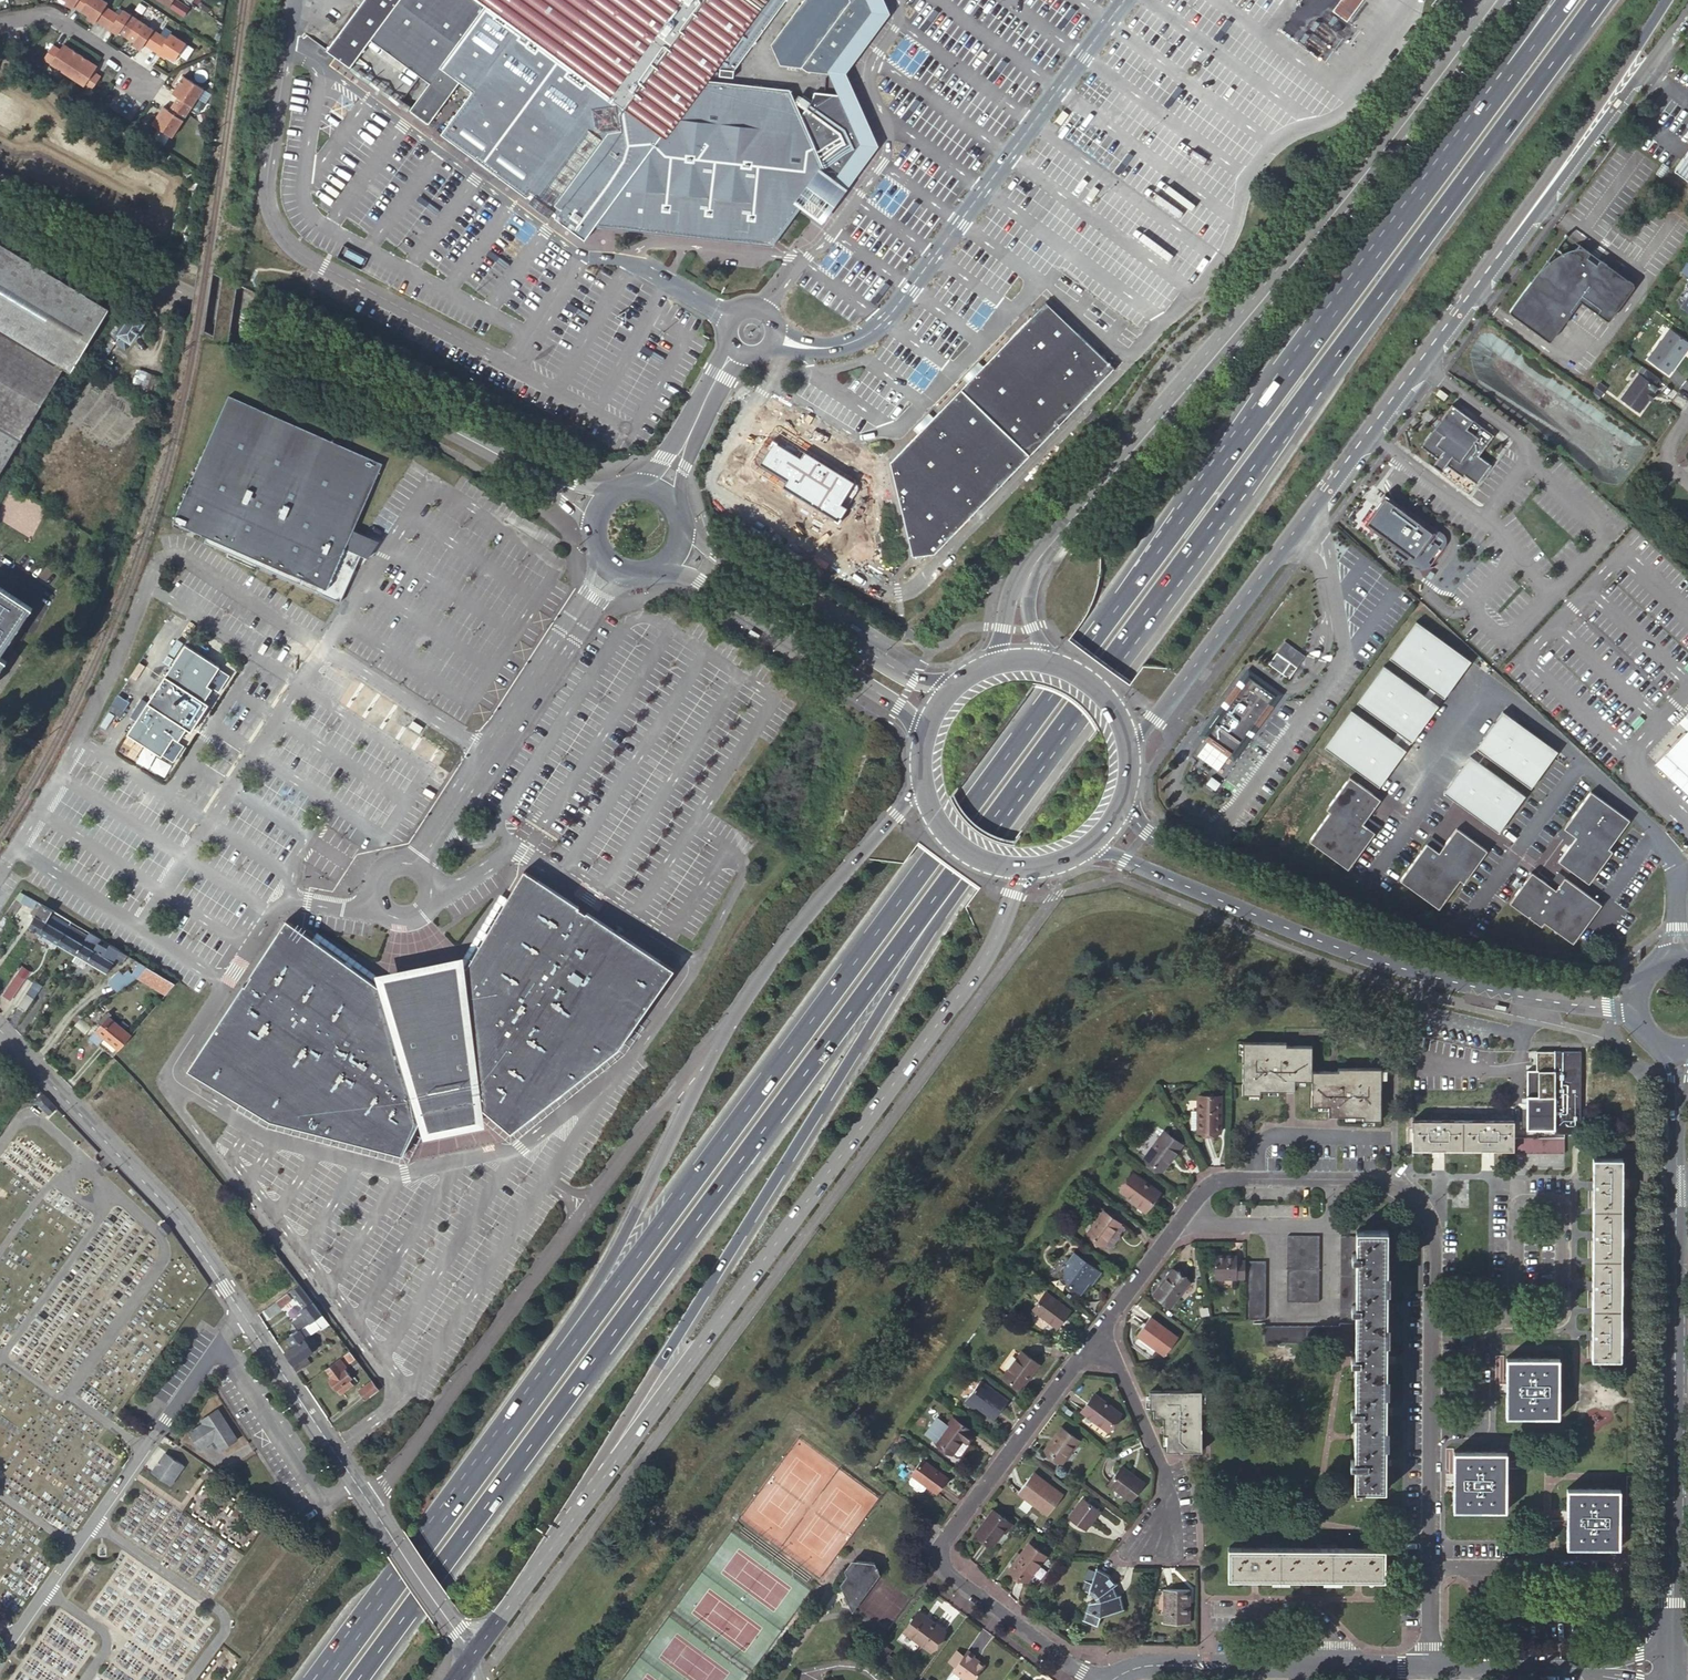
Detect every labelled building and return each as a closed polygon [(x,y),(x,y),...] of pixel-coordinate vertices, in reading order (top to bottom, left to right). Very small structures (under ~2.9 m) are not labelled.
[(67,0),(70,3),(69,5),(73,8),(75,6),(89,15),(92,17),(91,19),(95,23),(97,20),(115,32),(116,30),(120,32),(134,42),(137,44),(136,47),(140,50),(144,44),(162,56),(164,54),(167,56),(174,61),(186,44),(171,33),(167,39),(160,34),(138,20),(123,9),(119,15),(106,6),(108,3),(104,0),(67,0)] [(322,48),(347,66),(379,23),(396,0),(358,0),(322,48)] [(477,0),(396,0),(379,23),(439,67),(407,110),(425,124),(457,81),(470,90),(438,133),(521,195),(523,197),(528,195),(535,201),(535,202),(535,203),(535,204),(536,205),(537,207),(538,208),(539,208),(540,209),(542,210),(544,210),(545,210),(546,209),(547,209),(554,214),(553,219),(556,221),(583,241),(592,229),(775,246),(808,199),(816,204),(822,197),(828,188),(818,182),(826,170),(824,170),(806,170),(800,159),(813,143),(801,117),(800,113),(794,106),(796,103),(791,91),(703,79),(713,67),(734,70),(785,0),(740,0),(696,60),(691,60),(673,84),(666,94),(669,103),(684,105),(660,136),(483,4),(477,0)] [(483,4),(660,136),(684,105),(669,103),(666,94),(673,84),(560,0),(477,0),(483,4)] [(673,84),(691,60),(696,60),(740,0),(560,0),(673,84)] [(771,45),(781,67),(802,67),(809,73),(828,76),(874,12),(868,0),(805,0),(771,45)] [(1348,20),(1363,0),(1341,0),(1333,10),(1348,20)] [(199,7),(206,12),(209,7),(203,2),(199,7)] [(1212,37),(1219,42),(1234,21),(1227,16),(1212,37)] [(379,23),(347,66),(407,110),(439,67),(379,23)] [(53,44),(43,58),(91,90),(101,76),(94,71),(98,66),(64,43),(60,49),(53,44)] [(1675,63),(1687,72),(1687,71),(1687,57),(1682,53),(1675,63)] [(734,70),(720,68),(719,75),(733,77),(734,70)] [(162,107),(151,124),(171,137),(203,90),(183,76),(171,94),(177,97),(168,111),(162,107)] [(1163,103),(1169,108),(1185,88),(1178,83),(1163,103)] [(815,93),(812,103),(833,105),(835,96),(815,93)] [(835,172),(837,176),(862,144),(842,96),(835,96),(833,105),(812,103),(801,117),(813,143),(824,170),(826,170),(835,171),(835,172)] [(806,170),(824,170),(813,143),(800,159),(806,170)] [(1674,170),(1687,180),(1687,151),(1674,170)] [(103,305),(0,243),(0,475),(103,305)] [(833,246),(822,266),(839,275),(850,255),(833,246)] [(1510,314),(1540,336),(1547,341),(1548,341),(1549,341),(1550,341),(1550,340),(1551,340),(1551,339),(1562,325),(1579,301),(1604,319),(1605,320),(1606,320),(1606,321),(1607,321),(1608,321),(1608,320),(1609,320),(1629,292),(1632,288),(1633,287),(1633,286),(1633,285),(1633,284),(1632,284),(1632,283),(1628,281),(1618,273),(1605,263),(1603,262),(1602,261),(1601,261),(1600,261),(1599,261),(1598,261),(1598,262),(1597,263),(1596,265),(1586,258),(1588,255),(1588,254),(1588,253),(1588,252),(1587,251),(1586,250),(1585,250),(1584,250),(1584,249),(1582,249),(1580,249),(1579,248),(1578,248),(1577,248),(1576,248),(1574,248),(1571,249),(1568,250),(1565,251),(1562,253),(1559,254),(1556,256),(1553,258),(1550,260),(1548,262),(1546,264),(1543,266),(1541,269),(1539,271),(1536,274),(1534,276),(1532,279),(1531,280),(1530,282),(1520,295),(1515,302),(1509,310),(1509,311),(1509,312),(1509,313),(1510,314)] [(1679,271),(1687,277),(1687,263),(1686,262),(1679,271)] [(1046,303),(891,462),(914,556),(934,553),(1115,368),(1046,303)] [(145,322),(127,310),(99,353),(106,358),(115,343),(125,350),(130,342),(131,343),(145,322)] [(1669,329),(1647,359),(1667,374),(1682,354),(1681,353),(1687,343),(1669,329)] [(1659,379),(1645,369),(1642,366),(1636,374),(1637,374),(1619,399),(1638,413),(1647,399),(1652,394),(1656,388),(1653,386),(1659,379)] [(158,391),(162,378),(140,370),(135,383),(158,391)] [(1599,383),(1593,391),(1599,396),(1605,387),(1599,383)] [(205,542),(340,602),(362,554),(355,551),(361,537),(351,533),(383,463),(230,397),(174,521),(208,537),(205,542)] [(1493,436),(1451,405),(1420,446),(1437,459),(1432,466),(1440,472),(1445,465),(1462,477),(1464,475),(1476,484),(1490,466),(1478,456),(1493,436)] [(840,523),(861,488),(804,452),(800,458),(776,443),(763,464),(789,480),(784,488),(840,523)] [(1383,499),(1364,524),(1414,560),(1415,559),(1424,566),(1428,566),(1430,565),(1444,546),(1444,544),(1444,542),(1443,540),(1434,534),(1435,532),(1389,498),(1389,497),(1385,494),(1382,498),(1383,499)] [(0,587),(0,652),(30,607),(0,587)] [(1388,657),(1443,697),(1470,660),(1415,620),(1388,657)] [(138,720),(129,733),(162,756),(163,754),(174,762),(185,745),(174,738),(174,737),(183,725),(184,726),(188,720),(192,723),(196,719),(200,712),(202,707),(198,704),(202,699),(201,698),(209,686),(209,685),(220,692),(231,676),(220,669),(220,668),(187,646),(150,702),(138,720)] [(1298,666),(1278,651),(1270,663),(1278,669),(1282,672),(1290,677),(1298,666)] [(1382,664),(1356,701),(1410,741),(1437,704),(1382,664)] [(1278,693),(1253,676),(1247,684),(1245,683),(1205,739),(1233,760),(1242,746),(1274,703),(1272,702),(1278,693)] [(183,725),(174,737),(180,741),(188,728),(192,731),(210,704),(206,701),(214,689),(209,686),(201,698),(202,699),(198,704),(202,707),(200,712),(196,719),(192,723),(188,720),(184,726),(183,725)] [(115,703),(126,711),(132,702),(121,694),(115,703)] [(132,716),(138,720),(150,702),(143,698),(132,716)] [(111,709),(122,716),(126,711),(115,703),(111,709)] [(1323,746),(1378,786),(1405,749),(1350,709),(1323,746)] [(1501,710),(1475,747),(1529,787),(1556,750),(1501,710)] [(1678,722),(1686,730),(1655,762),(1687,792),(1687,712),(1678,722)] [(1469,755),(1442,791),(1497,831),(1524,795),(1469,755)] [(1378,799),(1348,777),(1324,809),(1328,812),(1307,840),(1346,869),(1373,832),(1361,823),(1366,817),(1378,799)] [(1628,819),(1589,790),(1562,827),(1574,836),(1569,842),(1557,860),(1587,882),(1611,850),(1607,847),(1628,819)] [(1378,825),(1366,817),(1361,823),(1373,832),(1378,825)] [(1486,849),(1455,827),(1443,844),(1438,851),(1426,842),(1399,879),(1438,907),(1459,879),(1463,882),(1486,849)] [(1574,836),(1562,827),(1557,834),(1569,842),(1574,836)] [(1443,844),(1431,835),(1426,842),(1438,851),(1443,844)] [(512,1133),(540,1110),(623,1045),(675,968),(598,918),(526,869),(468,967),(460,969),(460,967),(459,967),(461,983),(392,998),(389,982),(387,983),(387,984),(379,985),(288,919),(268,950),(252,974),(253,975),(247,985),(245,984),(227,1009),(190,1069),(273,1122),(404,1156),(426,1112),(475,1102),(512,1133)] [(1530,871),(1508,901),(1540,925),(1543,921),(1572,942),(1600,903),(1563,876),(1554,888),(1548,884),(1530,871)] [(1563,876),(1557,871),(1548,884),(1554,888),(1563,876)] [(21,902),(25,894),(20,892),(15,899),(21,902)] [(29,926),(40,933),(51,914),(53,910),(25,894),(21,902),(33,908),(34,906),(39,909),(29,926)] [(21,902),(15,899),(0,920),(0,931),(21,902)] [(51,914),(40,933),(58,944),(64,931),(68,933),(74,923),(71,921),(69,925),(51,914)] [(64,931),(58,944),(76,954),(83,943),(73,936),(78,925),(74,923),(68,933),(64,931)] [(107,972),(120,950),(110,944),(107,947),(99,942),(101,939),(90,932),(83,943),(76,954),(84,959),(107,972)] [(81,966),(84,959),(76,954),(73,961),(81,966)] [(147,966),(139,962),(132,974),(129,970),(123,975),(120,971),(108,982),(117,992),(137,977),(147,966)] [(175,983),(147,966),(137,977),(166,994),(175,983)] [(11,1000),(25,978),(18,973),(4,995),(11,1000)] [(27,993),(18,1006),(26,1011),(34,998),(27,993)] [(113,1056),(131,1035),(108,1016),(90,1037),(113,1056)] [(81,1017),(75,1024),(85,1033),(91,1026),(81,1017)] [(1363,1120),(1381,1120),(1381,1069),(1338,1068),(1338,1058),(1312,1058),(1312,1046),(1286,1046),(1286,1043),(1243,1042),(1243,1094),(1260,1094),(1261,1090),(1295,1091),(1295,1085),(1313,1085),(1313,1106),(1329,1106),(1329,1116),(1363,1116),(1363,1120)] [(1581,1051),(1537,1051),(1537,1070),(1528,1070),(1528,1129),(1556,1129),(1556,1133),(1565,1133),(1581,1133),(1581,1051)] [(51,1103),(44,1094),(40,1095),(36,1100),(44,1109),(51,1103)] [(1198,1132),(1220,1132),(1221,1096),(1198,1096),(1198,1111),(1191,1111),(1191,1130),(1198,1130),(1198,1132)] [(1514,1121),(1413,1120),(1413,1149),(1514,1150),(1514,1138),(1514,1121)] [(1145,1158),(1162,1171),(1182,1144),(1164,1131),(1145,1158)] [(1537,1138),(1518,1138),(1518,1153),(1565,1153),(1565,1138),(1537,1138)] [(1592,1358),(1621,1359),(1622,1158),(1594,1158),(1592,1358)] [(1126,1195),(1145,1209),(1158,1192),(1132,1172),(1119,1190),(1126,1195)] [(124,1191),(130,1185),(119,1173),(112,1179),(124,1191)] [(1106,1199),(1088,1186),(1086,1189),(1104,1202),(1106,1199)] [(1143,1212),(1145,1209),(1126,1195),(1125,1198),(1143,1212)] [(1093,1215),(1098,1219),(1103,1211),(1099,1207),(1093,1215)] [(1103,1211),(1098,1219),(1087,1233),(1103,1245),(1120,1223),(1103,1211)] [(165,1235),(171,1229),(164,1221),(158,1227),(165,1235)] [(1357,1229),(1357,1236),(1356,1319),(1356,1342),(1355,1489),(1386,1489),(1387,1230),(1357,1229)] [(1287,1235),(1288,1261),(1287,1302),(1319,1302),(1320,1236),(1287,1235)] [(1357,1236),(1346,1236),(1341,1236),(1340,1319),(1356,1319),(1357,1236)] [(1058,1277),(1079,1293),(1088,1281),(1091,1283),(1100,1271),(1073,1250),(1057,1271),(1058,1277)] [(1245,1279),(1246,1260),(1237,1259),(1237,1255),(1214,1255),(1214,1279),(1245,1279)] [(1266,1261),(1250,1261),(1249,1319),(1266,1319),(1266,1261)] [(1154,1295),(1171,1308),(1190,1282),(1172,1269),(1154,1295)] [(299,1284),(291,1290),(305,1308),(308,1312),(305,1314),(292,1322),(298,1331),(304,1327),(311,1322),(323,1314),(299,1284)] [(1032,1310),(1057,1328),(1070,1310),(1045,1292),(1032,1310)] [(287,1293),(264,1310),(270,1317),(282,1309),(280,1307),(291,1298),(287,1293)] [(1137,1335),(1164,1356),(1178,1337),(1151,1317),(1137,1335)] [(1266,1342),(1340,1342),(1340,1325),(1266,1326),(1266,1342)] [(291,1364),(297,1372),(311,1363),(306,1356),(318,1348),(304,1327),(298,1331),(288,1337),(296,1347),(286,1354),(293,1363),(291,1364)] [(356,1358),(350,1350),(344,1355),(350,1362),(356,1358)] [(1003,1376),(1021,1389),(1039,1364),(1022,1351),(1003,1376)] [(339,1358),(326,1368),(333,1377),(329,1380),(336,1389),(337,1389),(340,1394),(353,1384),(350,1379),(352,1377),(346,1369),(347,1368),(339,1358)] [(1507,1415),(1558,1416),(1559,1358),(1507,1358),(1507,1415)] [(358,1390),(365,1399),(379,1388),(373,1379),(358,1390)] [(977,1406),(995,1419),(1009,1401),(981,1380),(965,1402),(974,1409),(977,1406)] [(1150,1396),(1150,1407),(1154,1407),(1154,1415),(1163,1416),(1163,1432),(1168,1432),(1168,1450),(1201,1450),(1201,1401),(1201,1391),(1201,1390),(1150,1390),(1150,1396)] [(1107,1430),(1120,1413),(1094,1393),(1081,1411),(1107,1430)] [(221,1449),(237,1439),(217,1409),(201,1420),(203,1423),(189,1433),(200,1448),(214,1439),(221,1449)] [(967,1441),(973,1432),(953,1417),(935,1441),(953,1453),(963,1439),(967,1441)] [(1063,1462),(1079,1440),(1061,1426),(1044,1449),(1063,1462)] [(970,1443),(967,1441),(963,1439),(953,1453),(957,1456),(961,1456),(970,1443)] [(170,1483),(177,1472),(162,1462),(168,1454),(163,1451),(150,1470),(170,1483)] [(1454,1451),(1454,1509),(1506,1510),(1506,1451),(1454,1451)] [(162,1462),(177,1472),(182,1464),(168,1454),(162,1462)] [(936,1493),(949,1476),(923,1457),(910,1474),(912,1475),(926,1485),(936,1493)] [(1130,1500),(1144,1482),(1122,1466),(1108,1484),(1130,1500)] [(1044,1488),(1048,1483),(1034,1472),(1030,1477),(1044,1488)] [(926,1485),(912,1475),(908,1479),(909,1483),(919,1491),(923,1490),(926,1485)] [(1063,1494),(1048,1483),(1044,1488),(1030,1477),(1018,1493),(1025,1498),(1032,1504),(1047,1515),(1063,1494)] [(1567,1488),(1567,1546),(1619,1547),(1619,1488),(1567,1488)] [(1032,1504),(1025,1498),(1019,1506),(1027,1512),(1032,1504)] [(1086,1528),(1099,1510),(1083,1498),(1070,1516),(1086,1528)] [(1006,1532),(1012,1524),(993,1509),(976,1532),(992,1544),(1003,1530),(1006,1532)] [(1029,1542),(1021,1552),(1017,1558),(1010,1569),(1027,1581),(1046,1555),(1029,1542)] [(1385,1548),(1230,1547),(1229,1577),(1385,1579),(1385,1548)] [(856,1604),(880,1573),(875,1562),(856,1561),(850,1570),(853,1575),(846,1584),(856,1604)] [(1109,1588),(1115,1584),(1108,1575),(1097,1569),(1085,1577),(1088,1581),(1086,1598),(1084,1597),(1080,1610),(1086,1612),(1084,1620),(1097,1624),(1101,1615),(1121,1622),(1118,1609),(1123,1608),(1118,1594),(1112,1596),(1109,1588)] [(1190,1599),(1190,1589),(1164,1589),(1164,1623),(1189,1623),(1189,1614),(1188,1613),(1188,1599),(1190,1599)] [(931,1651),(945,1630),(918,1611),(903,1631),(931,1651)] [(964,1654),(956,1666),(953,1669),(968,1679),(975,1679),(986,1665),(975,1657),(976,1655),(968,1649),(964,1654)] [(956,1666),(964,1654),(958,1650),(950,1661),(956,1666)]
